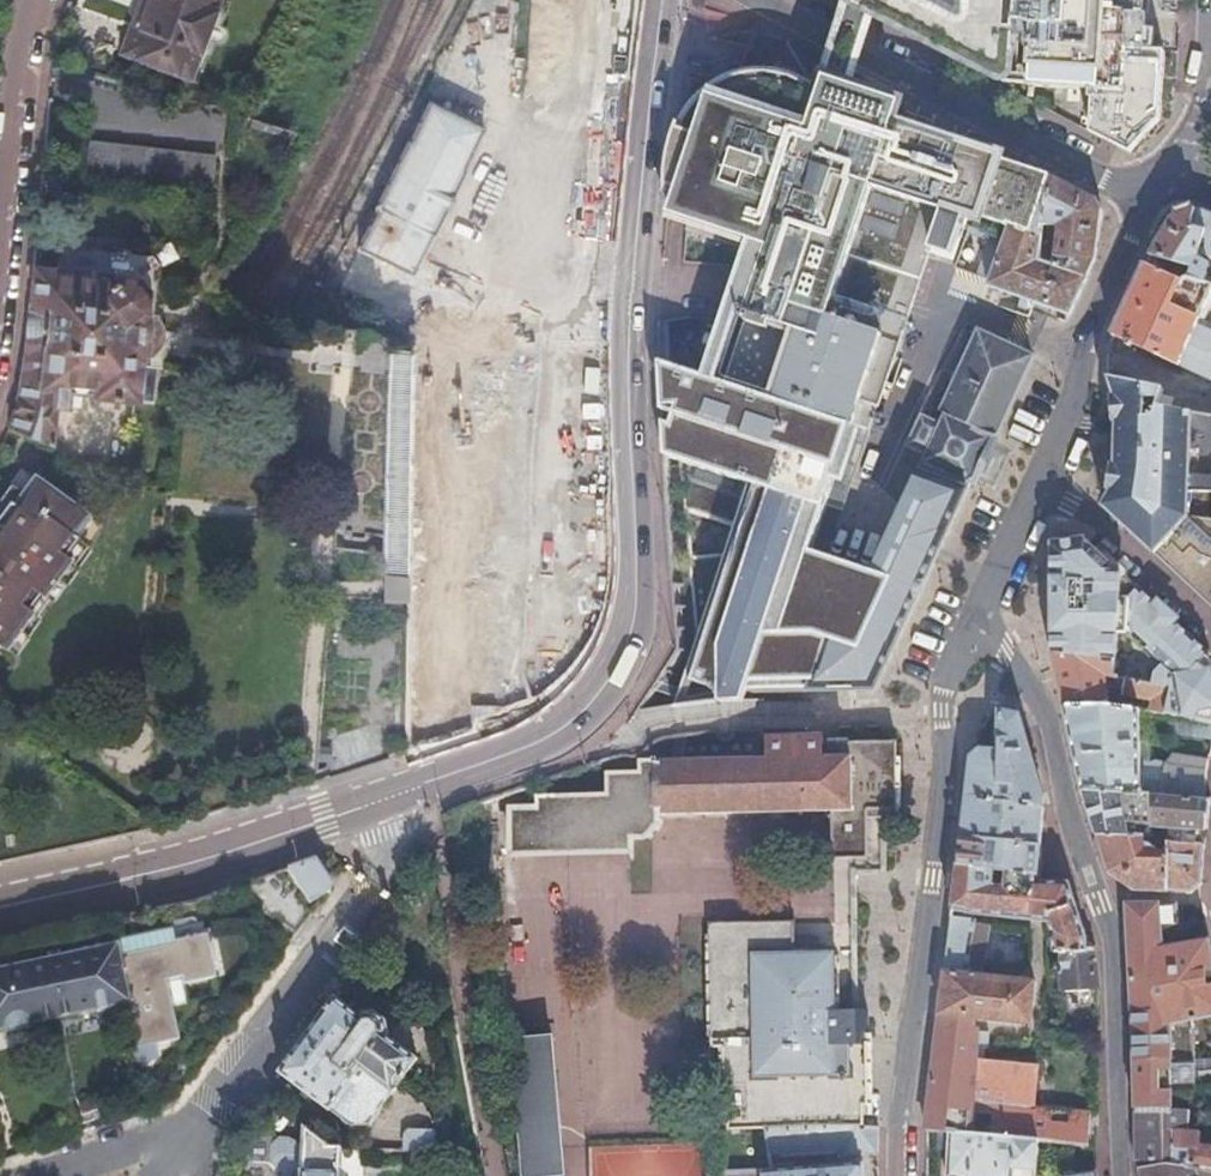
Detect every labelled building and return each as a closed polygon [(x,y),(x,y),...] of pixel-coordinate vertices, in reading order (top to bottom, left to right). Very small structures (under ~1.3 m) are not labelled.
[(119,55),(187,81),(218,0),(140,0),(119,55)] [(825,75),(851,84),(859,53),(871,11),(874,6),(862,0),(845,0),(834,40),(825,75)] [(874,6),(871,11),(990,74),(1006,81),(1015,83),(1028,83),(1027,87),(1093,91),(1090,133),(1130,154),(1146,139),(1162,123),(1165,53),(1143,51),(1144,36),(1128,36),(1129,12),(1104,10),(1105,0),(862,0),(874,6)] [(973,479),(996,489),(1013,450),(994,442),(1032,356),(978,333),(942,412),(945,415),(941,424),(921,417),(909,443),(849,424),(868,367),(882,371),(901,320),(904,321),(947,197),(1010,219),(1007,228),(1043,237),(1045,223),(1051,178),(976,152),(979,135),(902,96),(900,103),(851,84),(825,75),(821,88),(816,85),(812,82),(805,79),(798,76),(793,75),(788,73),(782,72),(776,71),(767,70),(743,72),(721,80),(706,90),(691,108),(678,130),(669,156),(665,181),(676,184),(669,208),(688,214),(755,236),(706,378),(663,363),(665,413),(673,416),(673,425),(665,423),(667,458),(758,488),(685,705),(720,698),(742,700),(745,690),(875,691),(973,479)] [(409,279),(482,130),(426,103),(353,251),(409,279)] [(149,150),(147,168),(196,173),(198,155),(149,150)] [(1060,226),(1055,264),(1086,279),(1095,261),(1099,233),(1103,210),(1100,205),(1097,200),(1051,178),(1045,223),(1060,226)] [(1152,256),(1191,275),(1189,278),(1210,288),(1210,283),(1206,280),(1210,270),(1210,269),(1200,263),(1203,258),(1198,251),(1205,235),(1188,226),(1195,207),(1176,212),(1164,231),(1151,254),(1152,256)] [(1195,207),(1188,226),(1205,235),(1198,251),(1203,258),(1210,262),(1210,213),(1195,207)] [(987,286),(1069,315),(1086,279),(1055,264),(1040,257),(1043,237),(1007,228),(987,286)] [(6,430),(49,446),(53,405),(62,406),(65,390),(90,393),(90,397),(143,401),(146,367),(150,367),(151,354),(155,350),(158,345),(161,341),(162,336),(162,330),(161,325),(160,321),(157,318),(156,315),(156,312),(151,311),(154,263),(146,253),(127,252),(124,248),(112,247),(108,251),(104,250),(101,246),(90,245),(87,249),(81,249),(79,244),(67,243),(64,247),(55,246),(53,270),(30,269),(24,327),(20,360),(15,388),(11,410),(6,429),(6,430)] [(1113,335),(1210,384),(1210,330),(1200,324),(1210,303),(1210,288),(1189,278),(1191,275),(1152,256),(1147,266),(1144,267),(1135,288),(1131,296),(1113,335)] [(375,353),(369,603),(397,604),(403,354),(375,353)] [(1108,379),(1112,394),(1113,399),(1116,431),(1114,444),(1112,462),(1109,474),(1101,504),(1210,608),(1210,419),(1158,409),(1164,391),(1108,379)] [(69,554),(60,547),(84,516),(28,473),(0,508),(0,645),(69,554)] [(1210,726),(1210,660),(1170,620),(1157,608),(1084,540),(1050,544),(1051,599),(1052,653),(1052,656),(1113,663),(1112,679),(1150,688),(1173,692),(1165,722),(1210,726)] [(1162,603),(1157,608),(1170,620),(1174,616),(1162,603)] [(1113,663),(1052,656),(1059,686),(1064,709),(1104,714),(1108,689),(1126,694),(1125,704),(1152,712),(1150,721),(1165,722),(1173,692),(1150,688),(1112,679),(1113,663)] [(1064,709),(1074,752),(1082,791),(1158,796),(1205,798),(1210,760),(1210,756),(1210,726),(1165,722),(1150,721),(1104,714),(1064,709)] [(1018,806),(1044,807),(1044,798),(1032,760),(1018,715),(997,712),(998,751),(999,786),(1019,787),(1018,806)] [(766,1133),(857,1128),(857,1116),(869,1115),(867,1032),(860,1032),(859,1011),(849,1012),(847,875),(878,874),(878,818),(896,817),(895,756),(883,757),(882,746),(826,747),(826,742),(812,743),(812,748),(805,749),(805,752),(767,753),(767,758),(644,762),(644,771),(611,772),(611,793),(541,796),(541,807),(514,808),(515,854),(653,852),(653,839),(665,838),(681,825),(681,815),(829,812),(831,920),(705,924),(706,938),(697,938),(699,1040),(709,1040),(709,1053),(715,1053),(716,1091),(725,1090),(726,1100),(721,1100),(721,1122),(726,1122),(726,1134),(766,1133)] [(965,801),(961,836),(1041,846),(1042,826),(1044,807),(1018,806),(1019,787),(999,786),(998,751),(979,751),(971,757),(965,801)] [(1158,796),(1082,791),(1083,795),(1090,816),(1097,837),(1152,843),(1154,830),(1158,796)] [(1210,799),(1205,798),(1158,796),(1154,830),(1185,833),(1184,847),(1202,849),(1204,849),(1206,837),(1210,799)] [(959,855),(958,868),(1039,878),(1040,862),(1041,846),(961,836),(959,855)] [(1201,872),(1202,849),(1184,847),(1152,843),(1097,837),(1103,855),(1108,871),(1132,892),(1189,896),(1201,887),(1201,872)] [(324,881),(310,858),(283,867),(308,916),(321,898),(324,881)] [(308,916),(283,867),(226,886),(269,920),(272,918),(294,934),(308,916)] [(958,868),(953,911),(1031,918),(1048,919),(1049,925),(1048,925),(1052,953),(1059,953),(1059,966),(1053,967),(1051,969),(1050,972),(1051,975),(1053,977),(1059,977),(1060,992),(1098,990),(1094,950),(1088,949),(1088,937),(1069,883),(1038,882),(1039,878),(958,868)] [(1207,944),(1162,952),(1161,934),(1182,925),(1181,908),(1121,906),(1128,968),(1133,1013),(1134,1088),(1135,1110),(1169,1111),(1169,1095),(1208,1092),(1210,1091),(1210,963),(1207,944)] [(936,1051),(927,1131),(951,1133),(969,1135),(973,1086),(978,1086),(980,1062),(974,1062),(975,1050),(981,1051),(982,1043),(988,1044),(989,1036),(977,1035),(977,1028),(978,1020),(1029,1024),(1033,983),(982,978),(987,926),(974,925),(974,922),(952,920),(947,959),(936,1051)] [(0,959),(0,1022),(116,998),(127,1048),(179,1038),(169,978),(192,973),(193,979),(216,974),(205,925),(185,930),(185,933),(116,950),(112,935),(0,959)] [(360,1015),(334,997),(279,1071),(350,1125),(370,1122),(418,1057),(389,1036),(392,1033),(386,1021),(374,1013),(362,1013),(360,1015)] [(513,1042),(527,1175),(548,1175),(563,1175),(550,1038),(513,1042)] [(1038,1142),(1072,1145),(1089,1147),(1094,1136),(1094,1125),(1093,1114),(1033,1109),(1037,1068),(980,1062),(978,1086),(973,1086),(969,1135),(1038,1142)] [(1192,1114),(1185,1113),(1185,1134),(1191,1134),(1207,1135),(1207,1109),(1200,1109),(1200,1114),(1192,1114)] [(1169,1111),(1135,1110),(1135,1136),(1136,1163),(1188,1168),(1189,1153),(1191,1134),(1185,1134),(1185,1113),(1169,1111)] [(302,1125),(301,1145),(286,1136),(278,1135),(268,1145),(266,1160),(273,1167),(300,1169),(300,1175),(340,1175),(341,1147),(331,1147),(302,1125)] [(879,1153),(877,1127),(857,1128),(766,1133),(768,1159),(879,1153)] [(408,1150),(441,1151),(441,1129),(408,1129),(408,1150)] [(951,1133),(947,1175),(1035,1175),(1038,1142),(969,1135),(951,1133)] [(1191,1134),(1189,1153),(1210,1155),(1210,1135),(1207,1135),(1191,1134)] [(1136,1163),(1139,1175),(1210,1175),(1210,1173),(1188,1169),(1188,1168),(1136,1163)] [(769,1171),(722,1173),(722,1175),(859,1175),(859,1168),(769,1171)]
